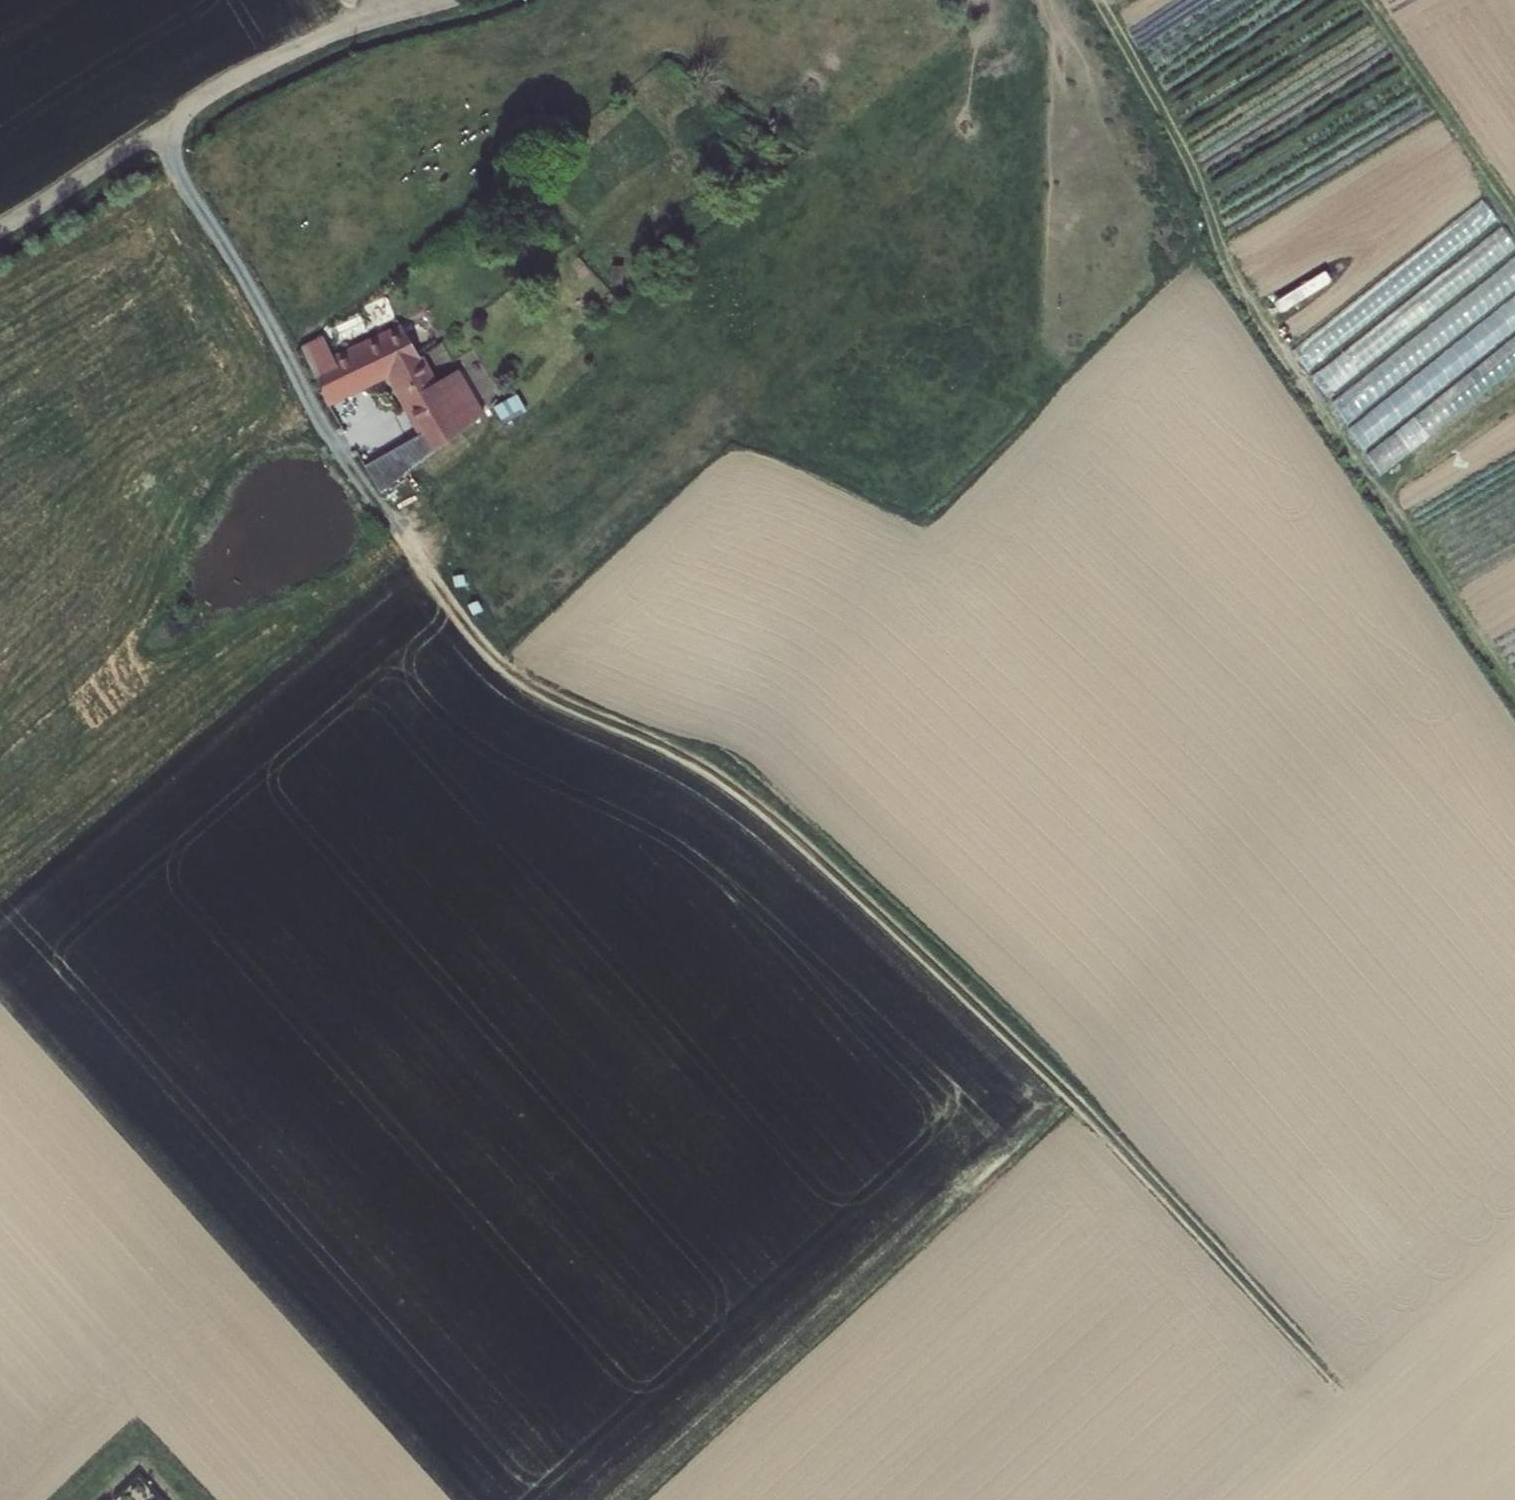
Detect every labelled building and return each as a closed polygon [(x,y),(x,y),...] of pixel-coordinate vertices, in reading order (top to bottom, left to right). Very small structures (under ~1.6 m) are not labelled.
[(1514,371),(1514,267),(1333,397),(1351,420),(1347,423),(1365,449),(1366,448),(1380,468),(1514,371)] [(1282,309),(1333,278),(1327,268),(1277,299),(1282,309)] [(458,388),(438,401),(451,421),(469,407),(458,388)] [(416,448),(403,427),(362,452),(375,474),(416,448)]
